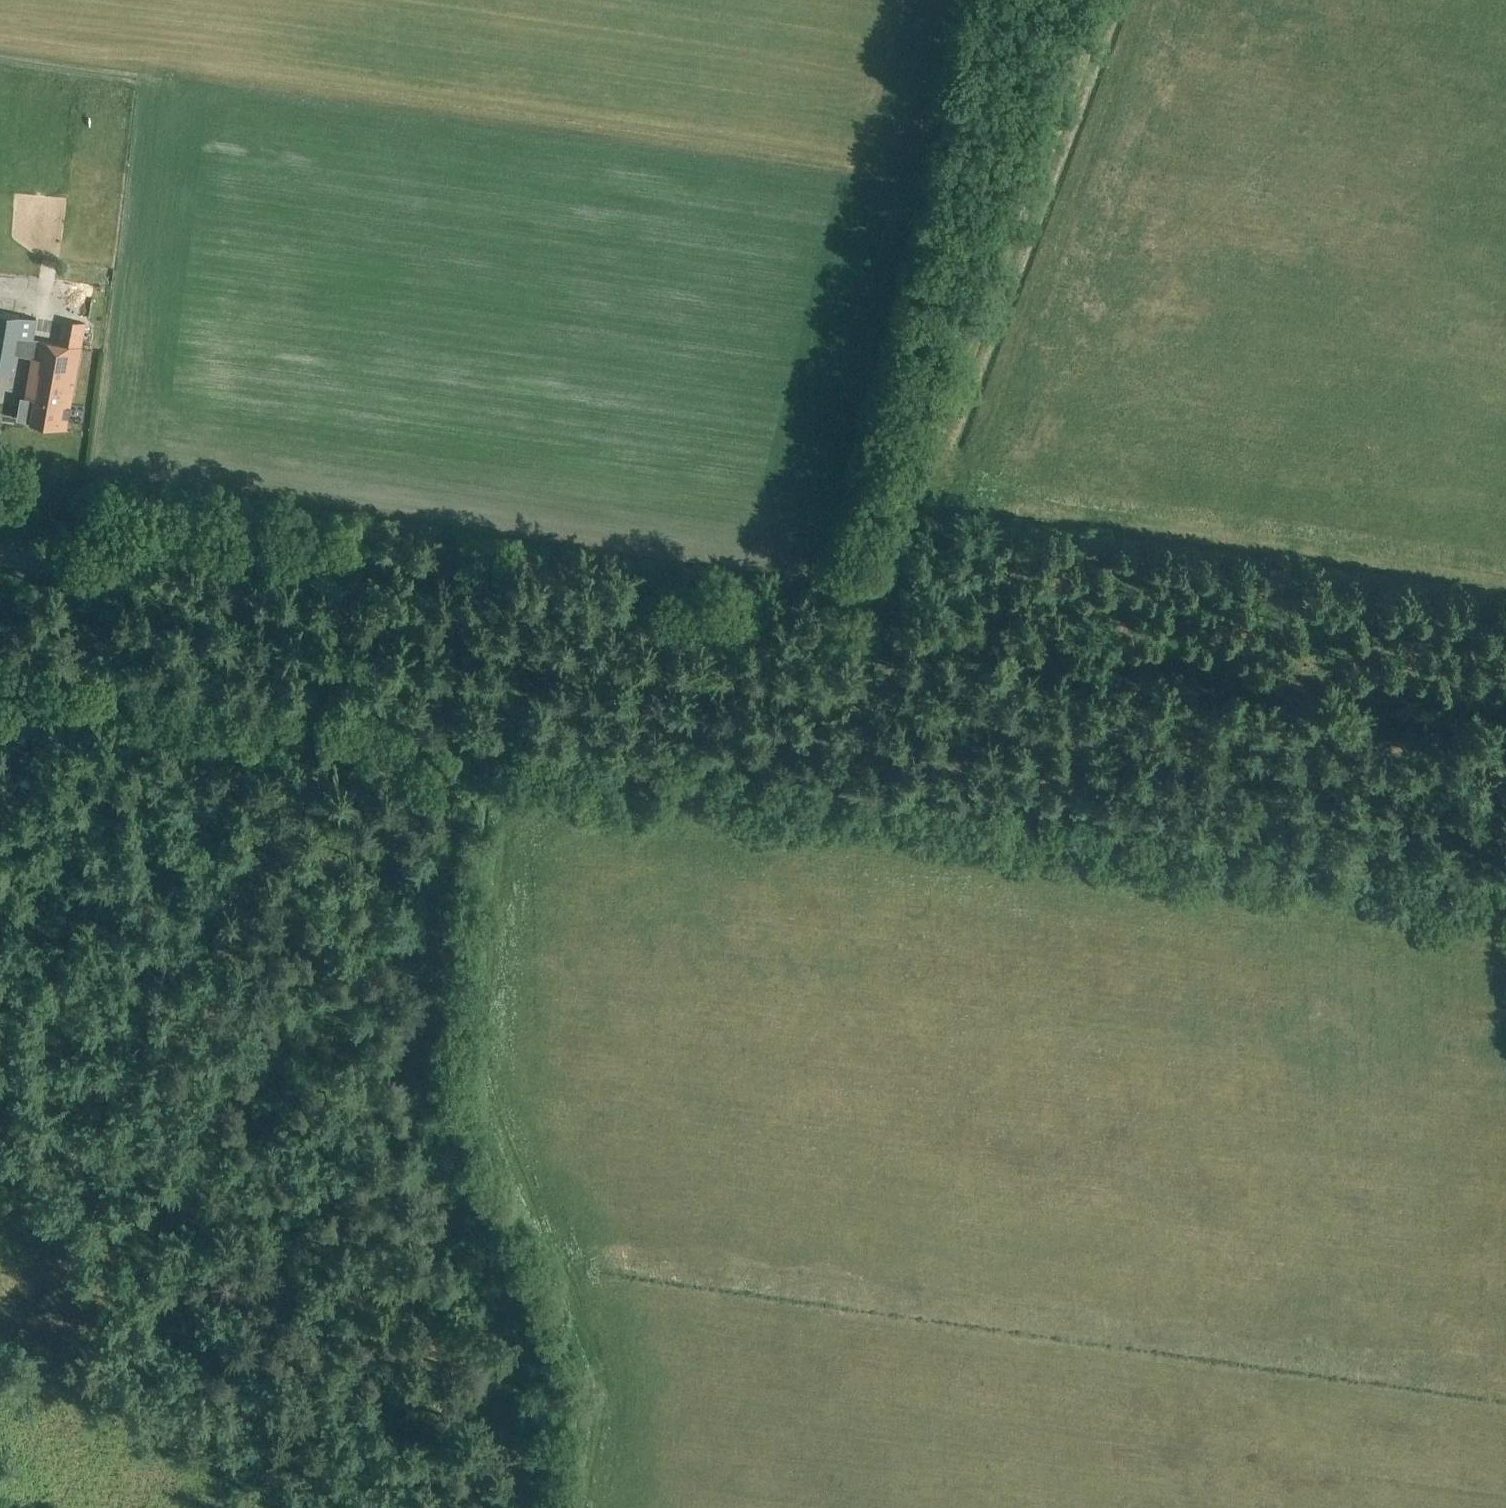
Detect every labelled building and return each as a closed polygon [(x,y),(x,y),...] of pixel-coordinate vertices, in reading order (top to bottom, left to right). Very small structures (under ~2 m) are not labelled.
[(81,348),(83,334),(89,335),(91,319),(64,313),(59,344),(17,337),(20,315),(0,312),(0,371),(10,372),(13,354),(33,357),(26,397),(36,398),(32,423),(67,429),(81,348)]
